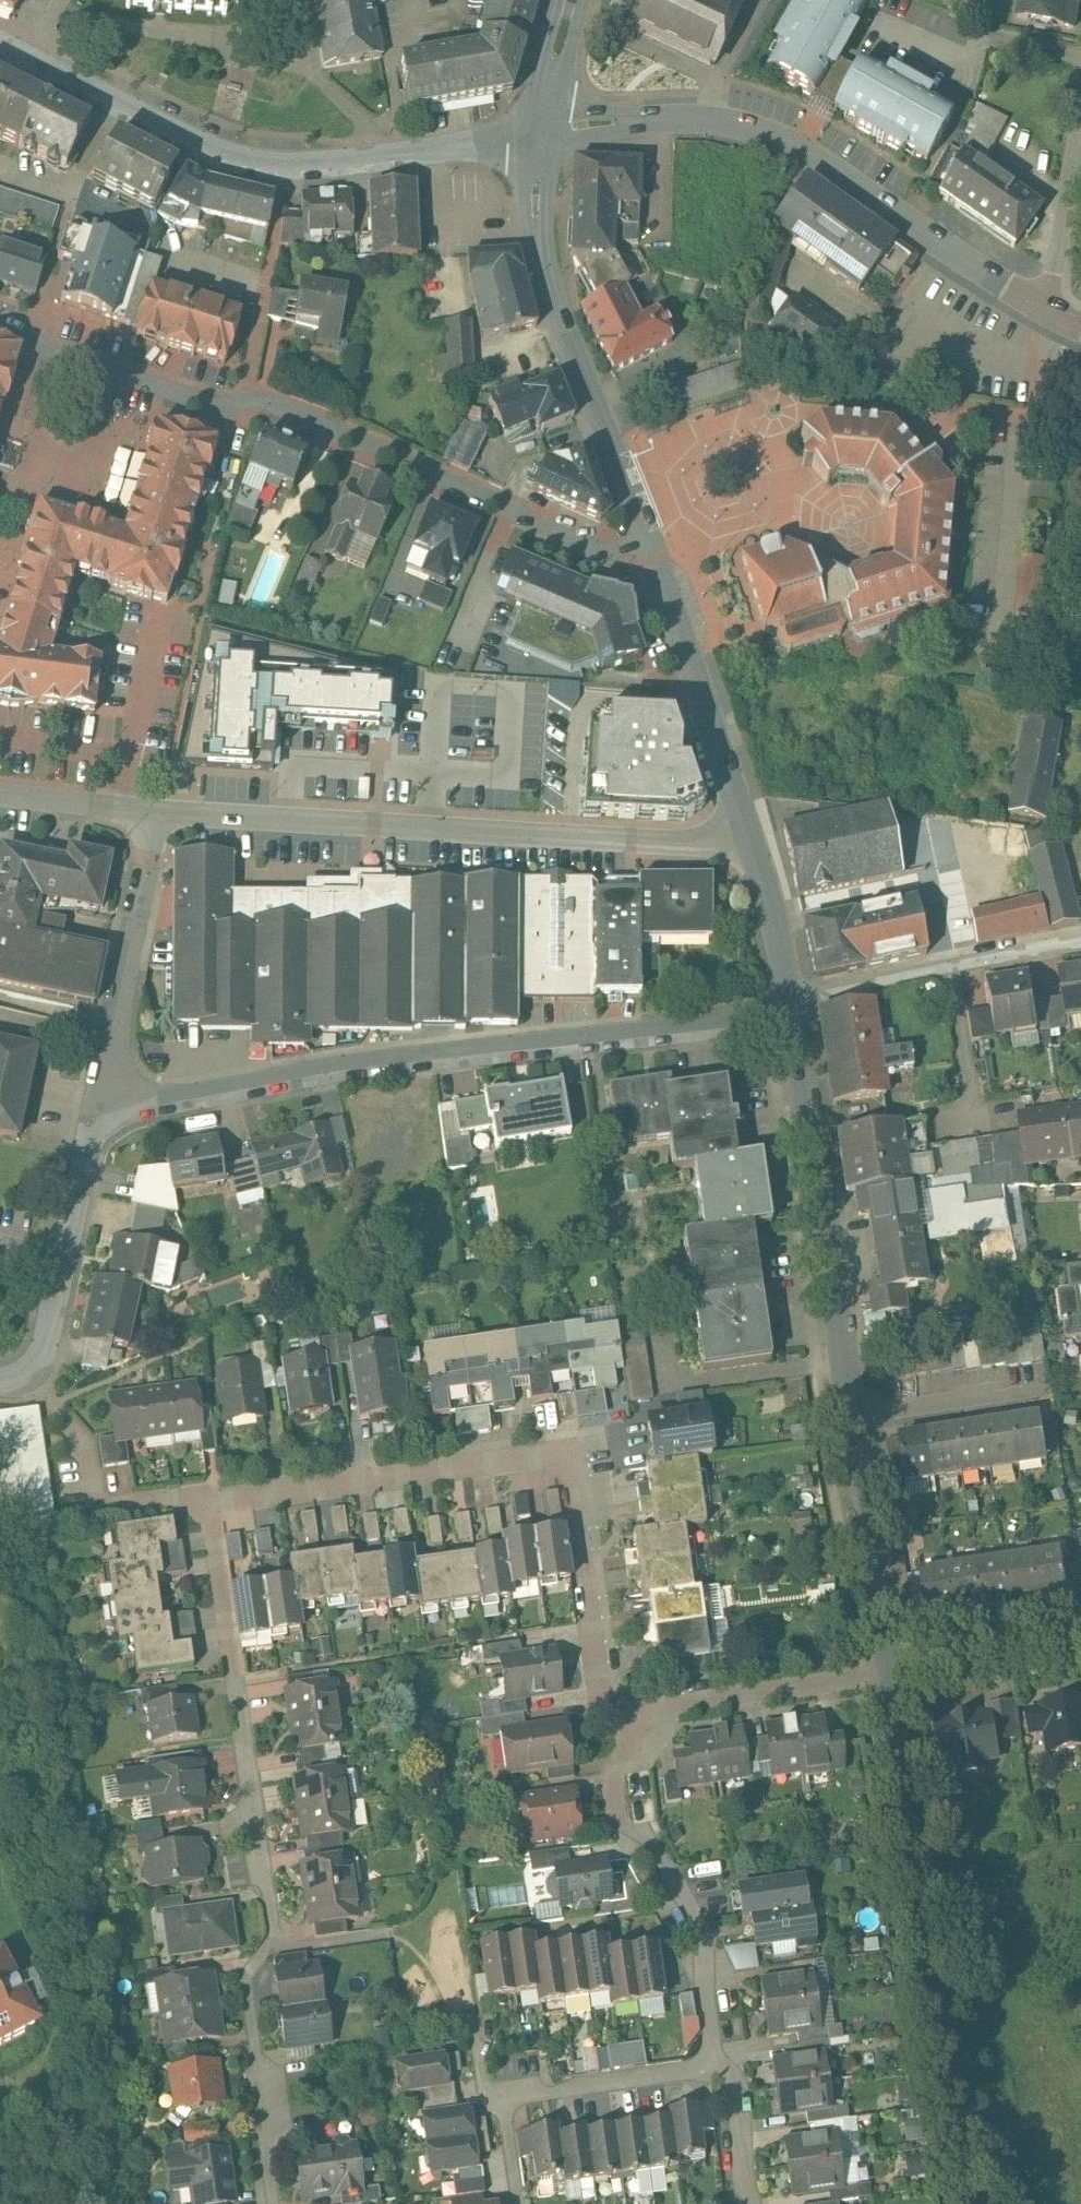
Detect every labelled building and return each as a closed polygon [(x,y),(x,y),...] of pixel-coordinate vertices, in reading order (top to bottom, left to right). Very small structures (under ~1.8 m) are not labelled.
[(13,14),(18,0),(0,0),(0,9),(13,14)] [(129,1),(128,5),(125,8),(128,11),(132,7),(147,9),(147,13),(170,15),(171,11),(186,12),(186,15),(190,15),(191,10),(207,12),(206,17),(211,17),(211,12),(221,13),(222,18),(226,17),(224,12),(233,4),(237,6),(239,3),(234,1),(235,0),(122,0),(129,1)] [(325,67),(381,57),(371,0),(314,0),(325,67)] [(489,10),(530,22),(532,22),(538,0),(492,0),(489,10)] [(610,17),(714,67),(741,10),(720,0),(618,0),(610,17)] [(741,10),(745,0),(720,0),(741,10)] [(860,0),(806,0),(806,1),(804,0),(801,0),(791,18),(789,17),(784,26),(786,27),(776,46),(779,48),(766,71),(811,97),(813,98),(814,95),(828,70),(830,71),(837,60),(852,32),(850,31),(866,4),(860,0)] [(1019,17),(1074,28),(1079,5),(1070,3),(1071,0),(1022,0),(1019,17)] [(530,22),(489,10),(481,35),(522,47),(530,22)] [(481,35),(477,48),(400,61),(408,106),(510,89),(522,47),(481,35)] [(828,70),(814,95),(835,107),(856,71),(837,60),(830,71),(828,70)] [(927,98),(888,76),(887,78),(860,63),(856,71),(835,107),(834,110),(836,111),(857,123),(855,127),(873,137),(872,139),(881,144),(882,142),(901,153),(903,149),(926,162),(953,115),(926,100),(927,98)] [(0,75),(0,136),(18,146),(42,96),(0,75)] [(835,107),(814,95),(813,98),(811,97),(802,112),(827,127),(836,111),(834,110),(835,107)] [(90,120),(42,96),(18,146),(65,170),(90,120)] [(1007,120),(974,102),(973,119),(999,134),(1007,120)] [(999,134),(973,119),(966,132),(972,135),(965,148),(986,159),(999,134)] [(178,165),(117,134),(93,181),(154,212),(178,165)] [(998,178),(962,153),(939,195),(971,217),(998,178)] [(616,163),(575,161),(573,219),(614,221),(615,208),(639,208),(640,164),(616,163)] [(207,180),(186,169),(170,200),(189,211),(185,220),(179,219),(176,225),(196,228),(196,227),(199,216),(207,180)] [(874,228),(805,178),(773,224),(774,224),(792,239),(795,240),(827,264),(824,268),(858,293),(874,271),(893,245),(896,240),(876,226),(874,228)] [(1041,208),(998,178),(971,217),(1014,248),(1023,234),(1028,238),(1037,225),(1032,221),(1041,208)] [(274,196),(207,180),(199,216),(219,220),(267,231),(274,196)] [(416,258),(413,186),(370,187),(372,237),(374,260),(416,258)] [(0,189),(0,215),(51,232),(59,208),(0,189)] [(302,215),(283,214),(279,244),(290,245),(290,239),(306,239),(305,236),(353,234),(351,192),(302,194),(302,215)] [(219,220),(199,216),(196,227),(215,233),(219,220)] [(614,221),(573,219),(572,256),(580,257),(580,256),(613,257),(614,221)] [(267,231),(219,220),(215,233),(263,249),(266,232),(267,232),(267,231)] [(774,224),(746,303),(746,323),(768,322),(767,308),(792,239),(774,224)] [(145,257),(68,231),(57,260),(73,265),(60,303),(61,305),(63,305),(64,305),(65,304),(74,307),(89,312),(89,313),(90,314),(99,318),(101,317),(101,315),(106,317),(105,319),(106,321),(111,323),(112,322),(113,320),(123,323),(124,323),(145,257)] [(656,233),(642,232),(639,257),(652,259),(656,233)] [(372,237),(356,238),(357,261),(374,260),(372,237)] [(0,245),(0,283),(35,295),(46,260),(0,245)] [(893,245),(874,271),(893,285),(900,276),(902,278),(905,277),(908,272),(908,270),(905,268),(912,259),(893,245)] [(518,253),(469,255),(470,280),(471,280),(482,340),(537,325),(518,253)] [(613,257),(580,256),(580,257),(580,272),(596,302),(624,288),(624,289),(629,286),(613,257)] [(161,262),(145,257),(124,323),(138,328),(135,338),(165,347),(165,350),(193,358),(194,356),(224,366),(227,355),(230,356),(239,327),(237,326),(240,316),(153,289),(161,262)] [(348,290),(302,282),(296,317),(321,321),(318,343),(338,346),(348,290)] [(596,302),(580,311),(612,373),(671,343),(656,314),(641,322),(624,289),(624,288),(596,302)] [(290,293),(272,291),(267,319),(282,322),(290,293)] [(833,327),(794,299),(775,326),(786,333),(782,339),(794,347),(795,354),(802,358),(808,358),(810,359),(833,327)] [(470,322),(446,323),(448,358),(449,376),(473,375),(470,322)] [(768,322),(746,323),(747,335),(769,334),(768,322)] [(2,411),(5,403),(7,403),(16,372),(14,372),(21,351),(10,348),(11,346),(0,342),(0,417),(2,411)] [(448,358),(435,358),(436,377),(449,376),(448,358)] [(741,365),(675,387),(683,411),(744,390),(741,365)] [(558,378),(530,389),(528,385),(491,400),(504,430),(533,418),(538,431),(574,416),(558,378)] [(488,429),(463,421),(445,460),(444,461),(468,471),(488,429)] [(890,427),(819,421),(801,436),(812,449),(803,457),(802,466),(812,467),(826,484),(836,476),(864,479),(881,500),(880,500),(880,503),(885,508),(888,508),(892,504),(896,510),(895,525),(891,525),(890,543),(893,544),(892,564),(881,567),(879,566),(851,575),(849,578),(814,560),(809,562),(808,560),(782,546),(740,559),(764,632),(780,626),(781,629),(777,636),(781,650),(789,653),(838,638),(840,637),(843,630),(846,629),(848,634),(855,638),(855,637),(862,641),(880,636),(883,628),(888,627),(888,628),(948,609),(950,571),(945,564),(952,492),(938,476),(939,464),(932,456),(922,465),(890,427)] [(41,507),(9,610),(59,626),(75,573),(109,583),(108,585),(123,590),(122,592),(151,601),(152,599),(166,604),(173,581),(175,581),(185,552),(182,551),(206,476),(208,477),(217,448),(215,447),(216,443),(201,438),(202,436),(173,427),(172,430),(158,425),(156,429),(154,428),(146,456),(145,458),(148,458),(125,530),(124,533),(41,507)] [(280,444),(264,437),(248,474),(249,474),(235,506),(253,514),(254,513),(264,487),(277,493),(279,487),(292,492),(307,456),(291,449),(291,448),(280,443),(280,444)] [(569,459),(563,470),(545,463),(533,491),(600,522),(610,513),(588,452),(569,459)] [(388,490),(365,480),(360,490),(352,486),(336,524),(338,525),(325,553),(342,561),(343,560),(364,569),(392,503),(384,499),(388,490)] [(253,514),(235,506),(229,521),(234,524),(250,530),(251,528),(257,514),(254,513),(253,514)] [(476,527),(431,508),(413,550),(453,567),(458,569),(464,554),(469,555),(474,543),(470,541),(476,527)] [(250,530),(234,524),(230,534),(249,542),(254,529),(251,528),(250,530)] [(453,567),(414,551),(406,570),(445,586),(453,567)] [(322,565),(306,558),(294,586),(310,593),(322,565)] [(588,592),(511,559),(494,598),(521,610),(591,640),(598,661),(601,671),(641,658),(634,635),(637,634),(634,610),(632,610),(631,599),(613,595),(614,594),(590,588),(588,592)] [(451,594),(427,584),(419,601),(443,611),(451,594)] [(380,597),(370,621),(382,626),(391,602),(380,597)] [(9,610),(0,639),(0,708),(1,708),(10,710),(19,711),(29,709),(38,707),(104,715),(109,662),(47,656),(48,645),(53,646),(59,626),(9,610)] [(591,640),(521,610),(508,642),(571,669),(598,661),(591,640)] [(204,655),(180,764),(269,770),(274,727),(390,735),(393,683),(252,673),(252,656),(204,655)] [(543,702),(545,679),(525,677),(523,701),(543,702)] [(580,703),(580,682),(553,681),(552,702),(580,703)] [(521,767),(536,769),(543,710),(528,708),(521,767)] [(588,727),(583,815),(683,821),(705,808),(689,766),(679,766),(680,744),(672,720),(602,714),(588,727)] [(1063,725),(1025,719),(1009,814),(1047,820),(1063,725)] [(890,812),(871,810),(852,814),(866,882),(865,883),(881,880),(882,880),(882,879),(902,874),(896,845),(890,812)] [(971,822),(890,812),(896,845),(968,851),(971,822)] [(852,814),(784,828),(799,897),(865,883),(866,882),(852,814)] [(1025,828),(971,822),(968,851),(983,853),(1023,858),(1033,859),(1027,833),(1025,828)] [(1040,831),(1027,833),(1033,859),(1034,859),(1032,853),(1045,849),(1040,831)] [(1061,846),(1045,849),(1032,853),(1034,859),(1051,929),(1080,922),(1061,846)] [(2,850),(0,859),(0,931),(30,938),(31,937),(39,898),(99,911),(109,859),(71,851),(68,864),(2,850)] [(174,856),(173,910),(174,986),(175,986),(174,1021),(200,1021),(200,1025),(203,1029),(268,1029),(269,1042),(272,1045),(304,1045),(307,1042),(307,1029),(413,1030),(413,1028),(465,1028),(465,1024),(518,1024),(518,997),(590,998),(596,993),(595,899),(595,889),(589,884),(572,883),(568,880),(544,880),(541,883),(518,883),(508,882),(504,880),(500,882),(482,882),(478,880),(474,882),(464,882),(463,886),(380,884),(380,874),(351,875),(350,882),(305,883),(305,892),(231,894),(232,858),(174,856)] [(1033,859),(1023,858),(1028,901),(1024,902),(1019,910),(1024,934),(1051,929),(1034,859),(1033,859)] [(902,874),(882,879),(882,880),(881,880),(887,908),(915,902),(912,893),(938,887),(934,867),(902,874)] [(708,879),(639,880),(639,881),(639,899),(640,899),(640,933),(708,933),(708,879)] [(639,881),(607,881),(602,886),(602,899),(639,899),(639,881)] [(938,887),(912,893),(915,902),(915,903),(941,898),(938,887)] [(602,899),(595,899),(596,993),(609,993),(609,999),(621,999),(621,993),(641,993),(641,986),(640,986),(640,933),(640,899),(639,899),(602,899)] [(887,908),(852,916),(863,968),(926,955),(915,903),(915,902),(887,908)] [(1019,910),(972,925),(976,943),(978,944),(1024,934),(1019,910)] [(852,916),(805,926),(816,978),(863,968),(852,916)] [(0,931),(0,985),(42,994),(53,942),(31,937),(30,938),(0,931)] [(104,953),(53,942),(42,994),(93,1004),(104,953)] [(1061,972),(1065,998),(1068,1019),(1069,1019),(1080,1018),(1080,969),(1061,972)] [(1029,976),(986,983),(990,1009),(994,1035),(1036,1029),(1036,1028),(1033,1003),(1029,976)] [(1065,998),(1046,1001),(1050,1031),(1071,1028),(1069,1019),(1068,1019),(1065,998)] [(1046,1001),(1033,1003),(1036,1028),(1036,1029),(1036,1033),(1050,1031),(1046,1001)] [(871,1003),(821,1011),(835,1104),(885,1097),(881,1073),(912,1069),(911,1060),(912,1060),(912,1057),(911,1057),(910,1050),(879,1054),(871,1003)] [(990,1009),(977,1011),(981,1039),(995,1037),(994,1035),(990,1009)] [(977,1011),(967,1013),(971,1041),(981,1039),(977,1011)] [(0,1045),(0,1136),(17,1139),(35,1053),(0,1045)] [(669,1079),(608,1087),(617,1147),(670,1139),(679,1138),(671,1090),(669,1079)] [(485,1099),(454,1104),(459,1135),(468,1133),(493,1129),(496,1146),(508,1144),(506,1134),(541,1128),(543,1138),(544,1138),(544,1137),(568,1133),(568,1134),(570,1134),(561,1083),(559,1083),(559,1085),(508,1094),(507,1092),(485,1096),(485,1099)] [(726,1083),(671,1090),(679,1138),(670,1139),(674,1170),(693,1167),(693,1166),(756,1157),(756,1158),(761,1157),(761,1156),(737,1159),(732,1130),(738,1129),(736,1115),(730,1116),(726,1083)] [(454,1104),(439,1107),(443,1142),(468,1138),(469,1138),(468,1133),(459,1135),(454,1104)] [(1021,1117),(1024,1140),(1027,1164),(1080,1157),(1080,1109),(1021,1117)] [(923,1123),(899,1127),(908,1184),(910,1184),(932,1180),(927,1148),(923,1123)] [(898,1125),(839,1134),(849,1193),(857,1192),(908,1184),(899,1127),(898,1125)] [(296,1138),(252,1149),(255,1160),(259,1177),(303,1165),(308,1185),(341,1177),(327,1126),(295,1134),(296,1138)] [(1017,1134),(992,1138),(996,1168),(1012,1165),(1015,1187),(1020,1187),(1030,1187),(1027,1164),(1024,1140),(1018,1141),(1017,1134)] [(468,1138),(443,1142),(447,1170),(474,1166),(469,1138),(468,1138)] [(992,1138),(975,1141),(980,1173),(996,1171),(996,1168),(992,1138)] [(217,1140),(165,1148),(169,1170),(171,1186),(173,1186),(207,1180),(206,1173),(220,1171),(223,1184),(224,1184),(217,1140)] [(975,1141),(960,1143),(965,1175),(970,1175),(980,1173),(975,1141)] [(960,1143),(945,1146),(949,1178),(965,1175),(960,1143)] [(945,1146),(927,1148),(932,1180),(949,1178),(945,1146)] [(756,1157),(693,1166),(693,1167),(703,1233),(752,1226),(752,1227),(771,1224),(761,1157),(756,1158),(756,1157)] [(255,1160),(227,1167),(235,1196),(262,1189),(259,1177),(255,1160)] [(169,1170),(140,1173),(134,1204),(132,1204),(131,1205),(136,1206),(137,1205),(164,1211),(177,1214),(173,1186),(171,1186),(169,1170)] [(932,1180),(910,1184),(917,1231),(925,1230),(927,1243),(980,1234),(1010,1229),(1018,1267),(1018,1268),(1032,1267),(1020,1187),(1015,1187),(972,1189),(970,1175),(949,1178),(932,1180)] [(908,1184),(857,1192),(860,1213),(869,1211),(881,1288),(882,1290),(905,1287),(933,1283),(930,1262),(922,1263),(917,1231),(910,1184),(908,1184)] [(164,1211),(137,1205),(136,1206),(131,1234),(158,1240),(164,1211)] [(752,1226),(703,1233),(683,1236),(684,1238),(690,1237),(699,1301),(693,1302),(693,1303),(761,1294),(761,1293),(756,1294),(754,1280),(759,1279),(752,1227),(752,1226)] [(1010,1229),(980,1234),(987,1271),(1018,1267),(1010,1229)] [(163,1247),(119,1237),(115,1255),(118,1255),(112,1280),(136,1285),(154,1289),(155,1289),(150,1288),(159,1247),(163,1247)] [(1068,1267),(1071,1287),(1071,1289),(1080,1288),(1080,1265),(1068,1267)] [(112,1280),(98,1277),(93,1305),(130,1313),(136,1285),(112,1280)] [(905,1287),(882,1290),(881,1288),(872,1289),(875,1315),(909,1311),(905,1287)] [(1071,1289),(1071,1287),(1060,1289),(1067,1339),(1080,1337),(1078,1316),(1080,1315),(1080,1288),(1071,1289)] [(761,1294),(693,1303),(703,1371),(771,1361),(761,1294)] [(130,1313),(93,1305),(89,1320),(87,1319),(83,1341),(87,1342),(110,1347),(112,1347),(112,1345),(123,1347),(130,1313)] [(604,1318),(614,1317),(613,1308),(598,1311),(598,1314),(590,1315),(592,1328),(605,1326),(604,1318)] [(941,1319),(919,1322),(920,1330),(909,1332),(911,1347),(911,1348),(911,1347),(924,1345),(924,1346),(942,1344),(940,1330),(942,1330),(941,1319)] [(616,1327),(583,1331),(583,1325),(564,1328),(571,1373),(592,1370),(595,1392),(616,1388),(613,1367),(622,1365),(618,1336),(616,1327)] [(564,1328),(513,1335),(519,1380),(528,1379),(531,1401),(552,1398),(549,1376),(571,1373),(564,1328)] [(643,1332),(618,1336),(622,1365),(628,1403),(653,1399),(643,1332)] [(350,1335),(336,1337),(340,1365),(353,1364),(352,1351),(353,1351),(350,1335)] [(513,1335),(462,1342),(468,1388),(490,1385),(493,1406),(514,1403),(511,1382),(519,1380),(513,1335)] [(1042,1336),(1029,1338),(1033,1364),(1046,1362),(1042,1336)] [(336,1337),(318,1340),(321,1356),(322,1355),(324,1368),(340,1365),(336,1337)] [(1029,1338),(1016,1340),(1020,1366),(1033,1364),(1029,1338)] [(1003,1339),(990,1341),(994,1367),(1007,1365),(1003,1342),(1003,1339)] [(1016,1340),(1003,1342),(1007,1365),(1007,1368),(1020,1366),(1016,1340)] [(990,1341),(977,1343),(981,1369),(994,1367),(990,1341)] [(110,1347),(87,1342),(85,1353),(108,1358),(110,1347)] [(462,1342),(424,1348),(433,1415),(450,1412),(447,1391),(468,1388),(462,1342)] [(963,1342),(950,1344),(955,1370),(967,1368),(964,1345),(963,1342)] [(269,1343),(251,1346),(254,1366),(255,1366),(257,1378),(274,1376),(269,1343)] [(977,1343),(964,1345),(967,1368),(968,1371),(981,1369),(977,1343)] [(950,1344),(937,1346),(942,1372),(955,1370),(950,1344)] [(911,1347),(911,1348),(916,1376),(929,1374),(924,1348),(924,1346),(924,1345),(911,1347)] [(353,1351),(352,1351),(353,1364),(361,1416),(395,1411),(393,1395),(389,1392),(388,1383),(397,1382),(392,1346),(353,1351)] [(937,1346),(924,1348),(929,1374),(942,1372),(937,1346)] [(911,1347),(894,1350),(899,1379),(916,1376),(911,1348),(911,1347)] [(108,1358),(85,1353),(82,1366),(106,1371),(108,1358)] [(321,1356),(285,1361),(292,1409),(329,1404),(324,1368),(322,1355),(321,1356)] [(254,1366),(218,1371),(225,1418),(259,1413),(260,1419),(256,1420),(256,1421),(263,1420),(257,1378),(255,1366),(254,1366)] [(194,1387),(166,1390),(172,1434),(199,1430),(200,1430),(200,1426),(194,1387)] [(166,1390),(139,1394),(145,1437),(172,1434),(166,1390)] [(591,1392),(574,1394),(578,1419),(595,1416),(591,1392)] [(139,1394),(111,1398),(116,1437),(117,1441),(125,1440),(145,1437),(139,1394)] [(574,1394),(557,1397),(560,1422),(578,1419),(574,1394)] [(488,1407),(471,1409),(475,1433),(491,1431),(488,1407)] [(0,1414),(0,1495),(5,1533),(54,1526),(37,1409),(0,1414)] [(471,1409),(455,1411),(458,1436),(475,1433),(471,1409)] [(705,1414),(649,1422),(655,1465),(696,1460),(711,1457),(705,1414)] [(1041,1416),(1013,1421),(1019,1466),(1020,1466),(1019,1462),(1029,1460),(1029,1465),(1048,1462),(1041,1416)] [(1013,1421),(984,1425),(991,1470),(992,1470),(991,1466),(1001,1464),(1001,1469),(1019,1466),(1013,1421)] [(212,1424),(200,1426),(200,1430),(199,1430),(203,1454),(216,1452),(212,1424)] [(984,1425),(956,1429),(963,1475),(964,1475),(963,1470),(973,1469),(973,1473),(991,1470),(984,1425)] [(956,1429),(928,1434),(935,1479),(936,1479),(935,1475),(945,1473),(945,1477),(963,1475),(956,1429)] [(928,1434),(900,1438),(907,1483),(908,1483),(907,1479),(917,1477),(917,1482),(935,1479),(928,1434)] [(125,1440),(117,1441),(116,1437),(99,1440),(103,1468),(129,1464),(125,1440)] [(655,1465),(645,1467),(648,1485),(661,1483),(663,1497),(701,1492),(696,1460),(655,1465)] [(648,1485),(636,1486),(638,1501),(663,1497),(661,1483),(648,1485)] [(557,1491),(544,1493),(548,1519),(561,1517),(557,1491)] [(701,1492),(663,1497),(665,1512),(652,1514),(654,1531),(654,1532),(684,1527),(684,1528),(705,1525),(701,1492)] [(527,1495),(513,1497),(517,1523),(531,1521),(527,1495)] [(663,1497),(638,1501),(641,1516),(652,1514),(665,1512),(663,1497)] [(344,1508),(331,1510),(335,1536),(348,1534),(344,1508)] [(498,1509),(485,1511),(488,1537),(502,1535),(498,1509)] [(406,1510),(392,1512),(396,1538),(410,1536),(406,1510)] [(314,1513),(300,1514),(304,1540),(318,1538),(314,1513)] [(468,1514),(455,1516),(458,1541),(472,1539),(468,1514)] [(376,1515),(362,1517),(366,1542),(380,1541),(376,1515)] [(438,1518),(425,1520),(428,1546),(442,1544),(438,1518)] [(172,1522),(116,1530),(121,1565),(122,1566),(159,1561),(157,1546),(175,1543),(172,1522)] [(684,1527),(654,1532),(654,1531),(633,1534),(635,1552),(649,1551),(651,1565),(688,1560),(684,1528),(684,1527)] [(269,1530),(255,1532),(259,1558),(273,1556),(269,1530)] [(563,1532),(533,1536),(540,1583),(570,1578),(563,1532)] [(239,1534),(225,1536),(229,1562),(242,1560),(239,1534)] [(533,1536),(502,1540),(504,1551),(505,1551),(510,1587),(540,1583),(533,1536)] [(175,1543),(157,1546),(159,1561),(184,1557),(182,1542),(175,1543)] [(351,1551),(320,1556),(327,1602),(356,1598),(357,1598),(352,1562),(353,1562),(351,1551)] [(504,1551),(474,1555),(481,1602),(512,1598),(510,1587),(505,1551),(504,1551)] [(635,1552),(624,1554),(626,1569),(651,1565),(649,1551),(635,1552)] [(413,1553),(382,1558),(389,1604),(418,1600),(419,1600),(414,1564),(415,1564),(413,1553)] [(1051,1554),(1033,1557),(1040,1602),(1068,1598),(1069,1598),(1066,1580),(1062,1553),(1061,1553),(1061,1557),(1052,1559),(1051,1554)] [(474,1555),(444,1560),(451,1606),(481,1602),(474,1555)] [(320,1556),(289,1560),(292,1582),(293,1582),(297,1607),(327,1602),(320,1556)] [(184,1557),(159,1561),(161,1576),(186,1573),(184,1557)] [(1023,1558),(1005,1561),(1012,1606),(1040,1602),(1033,1557),(1033,1561),(1024,1563),(1023,1558)] [(353,1562),(352,1562),(357,1598),(356,1598),(358,1609),(389,1604),(382,1558),(353,1562)] [(415,1564),(414,1564),(419,1600),(418,1600),(420,1611),(451,1606),(444,1560),(415,1564)] [(688,1560),(651,1565),(653,1580),(640,1582),(642,1600),(649,1599),(693,1592),(688,1560)] [(159,1561),(122,1566),(121,1565),(108,1567),(114,1604),(158,1598),(155,1577),(161,1576),(159,1561)] [(996,1567),(995,1563),(977,1565),(984,1610),(1012,1606),(1005,1561),(1005,1566),(996,1567)] [(651,1565),(626,1569),(628,1583),(640,1582),(653,1580),(651,1565)] [(967,1567),(949,1570),(956,1615),(984,1610),(977,1565),(976,1566),(977,1570),(968,1571),(967,1567)] [(949,1574),(940,1576),(939,1571),(921,1574),(927,1619),(956,1615),(949,1570),(948,1570),(949,1574)] [(1066,1580),(1069,1598),(1068,1598),(1069,1607),(1080,1606),(1080,1591),(1079,1579),(1066,1580)] [(292,1582),(263,1586),(270,1633),(301,1628),(297,1607),(293,1582),(292,1582)] [(263,1586),(233,1590),(242,1653),(243,1653),(242,1650),(271,1645),(271,1649),(272,1649),(270,1633),(263,1586)] [(693,1592),(649,1599),(651,1616),(665,1614),(667,1629),(704,1624),(700,1591),(693,1592)] [(158,1598),(114,1604),(119,1641),(132,1639),(169,1633),(167,1618),(161,1619),(158,1598)] [(192,1614),(167,1618),(169,1633),(194,1630),(192,1614)] [(651,1616),(640,1618),(642,1633),(667,1629),(665,1614),(651,1616)] [(667,1629),(642,1633),(644,1647),(655,1646),(658,1664),(709,1656),(704,1624),(667,1629)] [(194,1630),(169,1633),(172,1649),(190,1646),(197,1645),(194,1630)] [(169,1633),(132,1639),(137,1675),(193,1667),(190,1646),(172,1649),(169,1633)] [(519,1642),(481,1648),(484,1663),(500,1660),(521,1657),(519,1642)] [(521,1657),(500,1660),(506,1701),(524,1699),(560,1693),(554,1652),(521,1657)] [(313,1674),(287,1678),(289,1691),(315,1687),(313,1674)] [(289,1691),(287,1692),(291,1722),(338,1715),(334,1685),(315,1687),(289,1691)] [(177,1686),(140,1691),(143,1708),(148,1707),(148,1706),(179,1701),(177,1686)] [(179,1701),(148,1706),(148,1707),(154,1744),(197,1738),(191,1699),(179,1701)] [(506,1701),(499,1702),(501,1717),(526,1713),(524,1699),(506,1701)] [(1044,1707),(1044,1712),(1029,1714),(1032,1733),(1047,1731),(1050,1753),(1080,1748),(1080,1702),(1044,1707)] [(1014,1704),(989,1707),(990,1716),(991,1716),(995,1742),(1019,1738),(1014,1704)] [(338,1715),(291,1722),(295,1752),(298,1752),(324,1748),(342,1745),(338,1715)] [(523,1715),(480,1721),(482,1738),(500,1736),(500,1734),(525,1730),(523,1715)] [(990,1716),(974,1718),(974,1716),(954,1719),(954,1721),(937,1724),(943,1766),(960,1763),(962,1772),(982,1769),(980,1760),(997,1758),(995,1742),(991,1716),(990,1716)] [(794,1722),(782,1724),(782,1727),(767,1729),(768,1737),(771,1763),(773,1773),(799,1769),(800,1769),(794,1725),(794,1722)] [(824,1743),(821,1722),(794,1725),(800,1769),(799,1769),(800,1773),(843,1767),(839,1741),(824,1743)] [(525,1730),(500,1734),(500,1736),(505,1773),(546,1767),(571,1763),(570,1762),(565,1724),(525,1730)] [(725,1728),(713,1730),(714,1737),(720,1780),(747,1776),(746,1766),(742,1741),(741,1733),(726,1735),(725,1728)] [(692,1758),(674,1760),(676,1776),(677,1786),(679,1786),(720,1780),(714,1737),(690,1740),(692,1758)] [(768,1737),(755,1739),(759,1764),(771,1763),(768,1737)] [(755,1739),(742,1741),(746,1766),(759,1764),(755,1739)] [(324,1748),(298,1752),(299,1764),(299,1765),(322,1761),(322,1762),(326,1761),(324,1748)] [(193,1754),(147,1761),(149,1774),(195,1767),(193,1754)] [(322,1761),(299,1765),(299,1764),(295,1765),(297,1778),(323,1774),(322,1762),(322,1761)] [(571,1763),(546,1767),(548,1782),(574,1778),(572,1762),(570,1762),(571,1763)] [(195,1767),(149,1774),(155,1817),(207,1809),(201,1766),(195,1767)] [(297,1778),(295,1779),(299,1809),(346,1802),(342,1772),(323,1774),(297,1778)] [(676,1776),(663,1778),(666,1803),(681,1801),(679,1786),(677,1786),(676,1776)] [(120,1777),(105,1779),(107,1798),(122,1797),(120,1777)] [(554,1795),(543,1797),(542,1796),(521,1799),(527,1842),(579,1835),(572,1792),(553,1794),(554,1795)] [(346,1802),(299,1809),(304,1839),(306,1839),(340,1834),(350,1832),(346,1802)] [(162,1829),(136,1833),(138,1852),(147,1851),(146,1849),(164,1846),(162,1829)] [(340,1834),(306,1839),(307,1851),(308,1852),(338,1847),(338,1848),(342,1847),(340,1834)] [(164,1846),(146,1849),(147,1851),(148,1862),(145,1866),(143,1871),(143,1876),(145,1880),(147,1884),(152,1887),(152,1888),(204,1881),(202,1869),(205,1868),(208,1864),(207,1852),(203,1849),(200,1850),(198,1841),(164,1846)] [(338,1847),(308,1852),(307,1851),(303,1852),(305,1865),(340,1860),(338,1848),(338,1847)] [(567,1850),(528,1855),(531,1874),(555,1870),(555,1869),(570,1867),(567,1850)] [(305,1865),(303,1866),(307,1896),(354,1889),(350,1859),(340,1860),(305,1865)] [(570,1867),(555,1869),(555,1870),(556,1878),(552,1878),(548,1884),(549,1896),(555,1901),(559,1900),(560,1908),(573,1906),(574,1910),(576,1911),(592,1909),(594,1907),(594,1903),(610,1901),(604,1862),(570,1867)] [(803,1879),(738,1889),(743,1920),(751,1919),(751,1918),(808,1910),(807,1909),(803,1879)] [(354,1889),(307,1896),(312,1926),(314,1926),(345,1921),(359,1919),(354,1889)] [(182,1897),(154,1901),(156,1916),(165,1915),(184,1912),(182,1897)] [(184,1912),(165,1915),(171,1956),(235,1946),(229,1905),(184,1912)] [(808,1910),(751,1918),(751,1919),(755,1948),(794,1942),(815,1939),(810,1908),(807,1909),(808,1910)] [(345,1921),(314,1926),(316,1939),(347,1934),(345,1921)] [(532,1939),(507,1943),(514,1995),(538,1991),(533,1952),(532,1939)] [(815,1939),(794,1942),(795,1951),(816,1948),(815,1939)] [(605,1941),(580,1945),(588,1997),(611,1994),(612,1994),(606,1954),(607,1954),(605,1941)] [(507,1943),(482,1946),(490,1998),(514,1995),(507,1943)] [(580,1945),(557,1949),(564,2001),(588,1997),(580,1945)] [(655,1947),(630,1951),(638,2003),(662,2000),(655,1947)] [(533,1952),(538,1991),(540,2004),(564,2001),(557,1949),(533,1952)] [(607,1954),(606,1954),(612,1994),(611,1994),(613,2007),(638,2003),(630,1951),(607,1954)] [(305,1954),(273,1959),(275,1972),(307,1967),(305,1954)] [(0,1957),(0,2043),(36,2024),(20,1995),(26,1992),(35,2010),(46,2004),(32,1978),(16,1986),(0,1957)] [(816,1962),(790,1965),(791,1978),(812,1975),(813,1976),(817,1975),(816,1962)] [(275,1972),(280,2011),(323,2004),(318,1966),(307,1967),(275,1972)] [(175,1968),(144,1973),(146,1987),(159,1985),(158,1984),(177,1981),(175,1968)] [(791,1978),(761,1983),(765,2010),(816,2002),(813,1976),(812,1975),(791,1978)] [(177,1981),(158,1984),(159,1985),(163,2014),(215,2007),(211,1976),(177,1981)] [(395,1985),(379,1987),(381,1995),(396,1993),(395,1985)] [(396,1993),(381,1995),(382,2004),(398,2002),(396,1993)] [(692,1994),(679,1996),(683,2021),(695,2019),(692,1994)] [(816,2002),(765,2010),(768,2037),(796,2033),(820,2029),(820,2028),(816,2002)] [(323,2004),(280,2011),(286,2049),(331,2043),(325,2003),(323,2004)] [(215,2007),(163,2014),(167,2043),(167,2044),(185,2042),(220,2037),(215,2007)] [(820,2029),(796,2033),(798,2045),(829,2041),(827,2027),(820,2028),(820,2029)] [(829,2041),(798,2045),(800,2058),(824,2055),(824,2057),(831,2056),(829,2041)] [(185,2042),(167,2044),(167,2043),(155,2045),(157,2059),(187,2055),(185,2042)] [(584,2049),(586,2069),(648,2065),(647,2044),(584,2049)] [(458,2055),(443,2057),(444,2066),(450,2070),(460,2069),(458,2055)] [(800,2058),(772,2062),(776,2089),(828,2082),(824,2057),(824,2055),(800,2058)] [(443,2057),(398,2063),(403,2093),(428,2089),(447,2086),(447,2085),(445,2073),(442,2070),(441,2066),(444,2065),(444,2066),(443,2057)] [(215,2064),(170,2070),(173,2092),(178,2092),(180,2105),(186,2110),(221,2105),(215,2064)] [(828,2082),(776,2089),(780,2116),(805,2113),(832,2109),(828,2082)] [(447,2086),(428,2089),(429,2102),(455,2099),(453,2084),(447,2085),(447,2086)] [(429,2102),(422,2103),(424,2116),(457,2112),(455,2099),(429,2102)] [(710,2104),(697,2106),(701,2133),(714,2131),(710,2104)] [(697,2106),(668,2111),(669,2119),(670,2119),(676,2159),(677,2159),(686,2158),(687,2160),(690,2159),(690,2162),(703,2160),(705,2160),(701,2133),(697,2106)] [(832,2109),(805,2113),(807,2126),(813,2125),(834,2122),(832,2109)] [(424,2116),(423,2116),(427,2145),(472,2139),(487,2137),(485,2124),(475,2125),(470,2123),(468,2110),(457,2112),(424,2116)] [(907,2112),(908,2140),(925,2139),(924,2111),(907,2112)] [(669,2119),(642,2124),(650,2176),(664,2174),(663,2172),(666,2171),(666,2169),(678,2167),(677,2159),(676,2159),(670,2119),(669,2119)] [(834,2122),(813,2125),(815,2138),(835,2135),(836,2137),(843,2136),(841,2121),(834,2122)] [(214,2124),(184,2128),(186,2143),(216,2139),(214,2124)] [(642,2124),(614,2128),(621,2176),(632,2174),(633,2176),(636,2175),(636,2178),(650,2176),(642,2124)] [(557,2127),(529,2131),(532,2158),(536,2184),(551,2182),(551,2179),(554,2178),(553,2177),(563,2176),(564,2176),(557,2127)] [(586,2132),(559,2135),(558,2127),(557,2127),(564,2176),(563,2176),(564,2184),(576,2182),(593,2180),(586,2132)] [(614,2128),(586,2132),(593,2180),(594,2185),(608,2182),(607,2179),(610,2179),(610,2177),(621,2176),(614,2128)] [(529,2131),(516,2133),(520,2159),(532,2158),(529,2131)] [(815,2138),(784,2142),(788,2170),(839,2162),(836,2137),(835,2135),(815,2138)] [(487,2137),(472,2139),(473,2147),(478,2151),(479,2151),(489,2150),(487,2137)] [(332,2150),(297,2155),(303,2199),(340,2193),(361,2190),(359,2178),(363,2173),(361,2162),(356,2158),(355,2147),(350,2148),(349,2144),(345,2139),(336,2140),(332,2146),(332,2150)] [(472,2139),(427,2145),(431,2174),(457,2171),(476,2168),(474,2155),(471,2152),(470,2147),(473,2147),(472,2139)] [(182,2144),(165,2146),(167,2156),(183,2154),(182,2144)] [(188,2156),(188,2158),(192,2186),(194,2203),(223,2203),(226,2203),(235,2202),(227,2150),(188,2156)] [(932,2154),(908,2157),(911,2176),(935,2173),(932,2154)] [(188,2158),(167,2161),(171,2189),(192,2186),(188,2158)] [(839,2162),(788,2170),(792,2196),(828,2191),(843,2189),(843,2188),(839,2162)] [(476,2168),(457,2171),(459,2184),(483,2180),(482,2167),(476,2168)] [(563,2176),(553,2177),(554,2178),(551,2179),(551,2182),(553,2195),(566,2193),(564,2184),(563,2176)] [(576,2182),(564,2184),(566,2193),(567,2202),(582,2200),(580,2187),(580,2186),(579,2184),(577,2184),(576,2182)] [(828,2191),(830,2203),(831,2203),(838,2203),(858,2200),(856,2186),(843,2188),(843,2189),(828,2191)] [(340,2193),(341,2203),(367,2203),(381,2202),(379,2187),(361,2190),(340,2193)] [(451,2198),(452,2203),(481,2203),(480,2194),(451,2198)]
